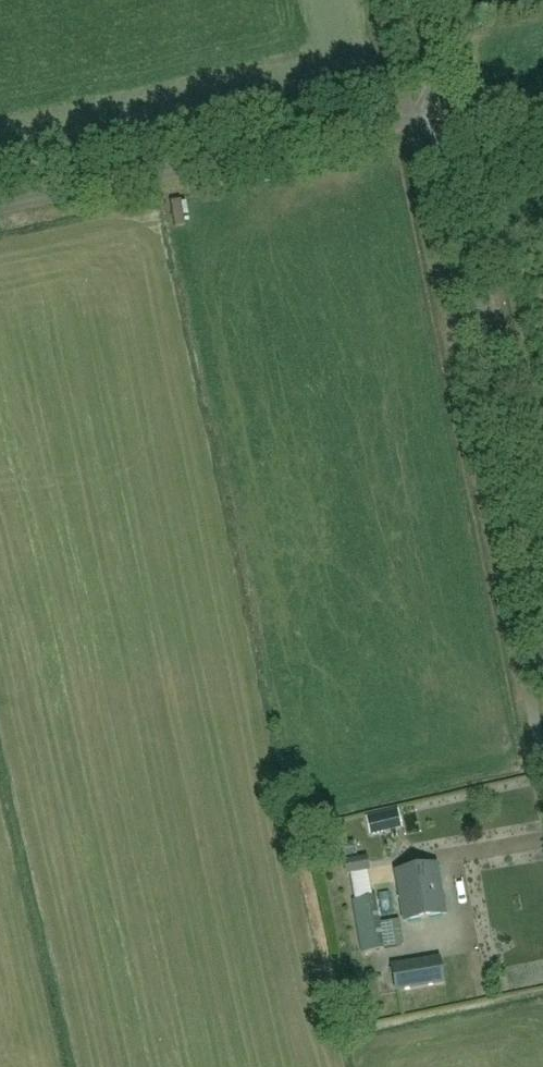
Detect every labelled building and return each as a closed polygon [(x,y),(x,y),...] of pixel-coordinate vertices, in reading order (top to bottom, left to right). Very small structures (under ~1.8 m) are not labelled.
[(346,873),(368,870),(366,856),(344,860),(346,873)] [(404,922),(444,914),(436,865),(395,872),(404,922)] [(375,893),(381,916),(400,912),(394,889),(375,893)] [(361,951),(384,948),(375,894),(352,898),(361,951)] [(395,991),(443,983),(439,957),(391,965),(395,991)]
